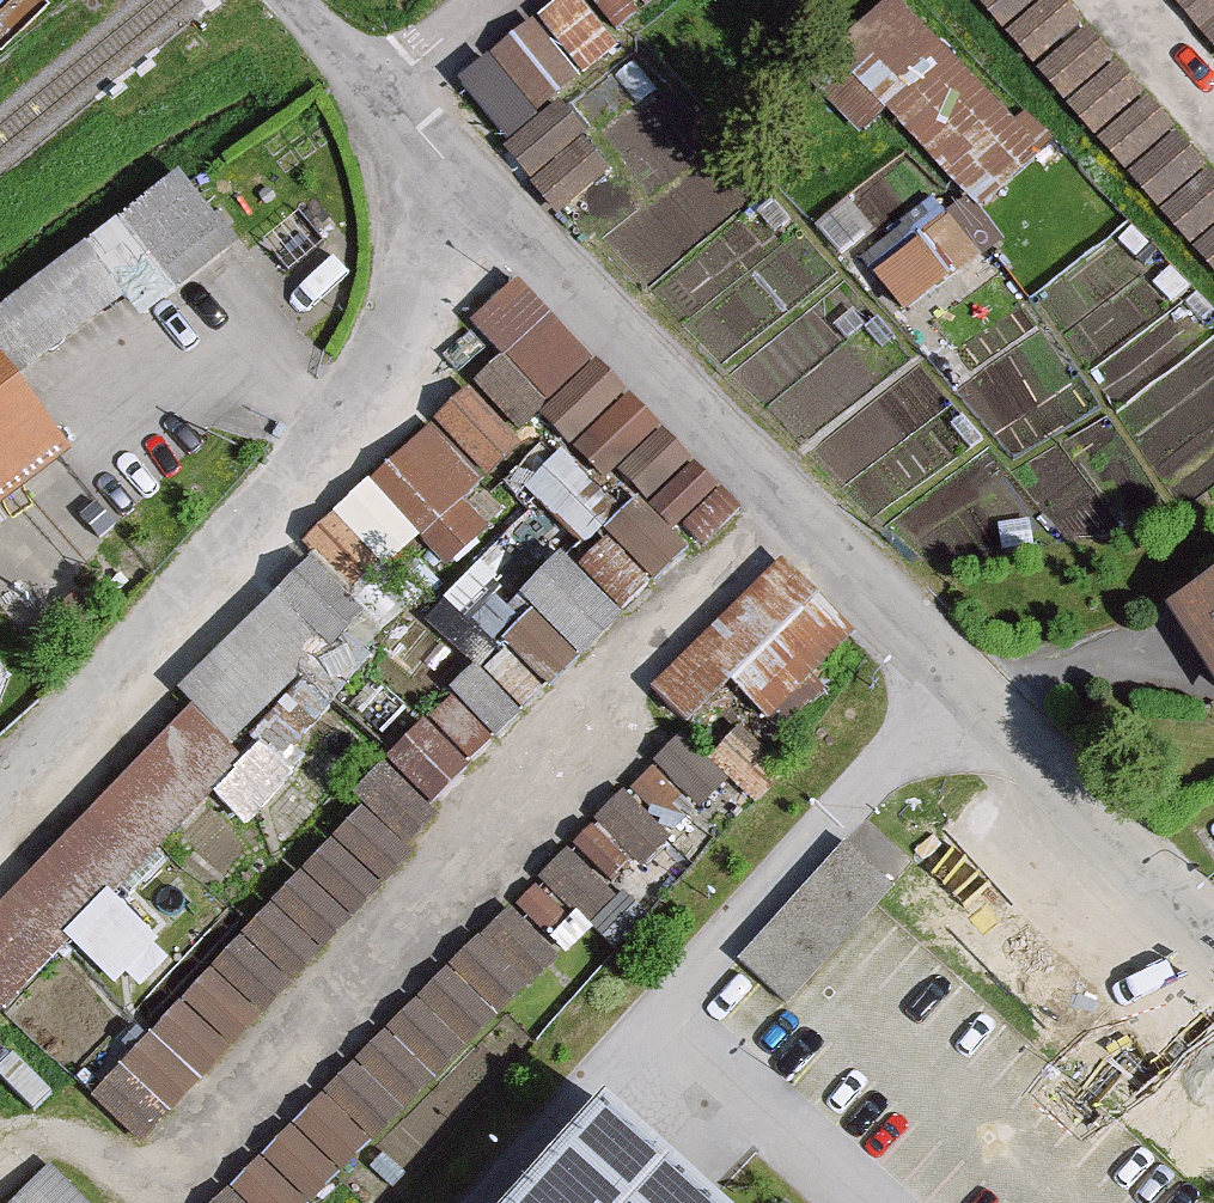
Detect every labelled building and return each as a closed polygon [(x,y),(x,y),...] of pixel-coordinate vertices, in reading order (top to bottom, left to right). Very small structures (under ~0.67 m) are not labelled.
[(458,74),(555,199),(611,156),(561,91),(679,0),(554,0),(458,74)] [(1213,273),(1213,170),(1072,0),(987,0),(1213,273)] [(1213,42),(1213,0),(1177,0),(1213,42)] [(917,9),(849,68),(980,216),(1047,158),(917,9)] [(3,315),(50,371),(161,263),(131,210),(3,315)] [(951,211),(872,268),(901,308),(980,251),(951,211)] [(737,506),(514,276),(478,311),(701,541),(737,506)] [(498,355),(303,539),(351,589),(546,405),(498,355)] [(0,391),(0,499),(52,459),(0,391)] [(365,803),(83,1089),(134,1139),(419,849),(409,840),(437,811),(431,805),(688,543),(643,499),(354,793),(365,803)] [(784,560),(655,682),(689,718),(729,680),(766,719),(856,635),(784,560)] [(1166,619),(1213,690),(1213,588),(1166,619)] [(0,905),(0,1008),(237,755),(185,707),(0,905)] [(216,1202),(325,1202),(754,789),(701,736),(216,1202)] [(845,846),(741,954),(791,1002),(880,909),(895,894),(845,846)] [(593,1116),(515,1202),(691,1202),(593,1116)] [(14,1202),(89,1202),(54,1164),(14,1202)]
